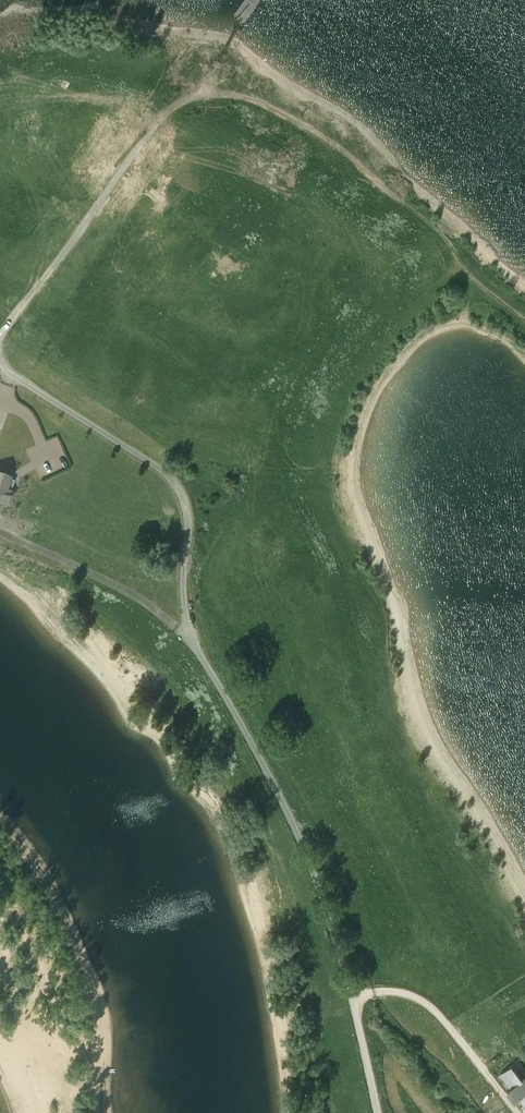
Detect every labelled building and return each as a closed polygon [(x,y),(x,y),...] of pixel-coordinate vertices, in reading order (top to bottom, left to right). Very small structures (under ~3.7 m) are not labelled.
[(1,497),(7,500),(12,484),(6,482),(8,475),(0,472),(0,499),(1,497)] [(77,1006),(68,1007),(69,1019),(78,1018),(77,1006)] [(511,1065),(501,1073),(512,1087),(508,1090),(516,1100),(519,1097),(524,1104),(524,1076),(522,1079),(511,1065)]
